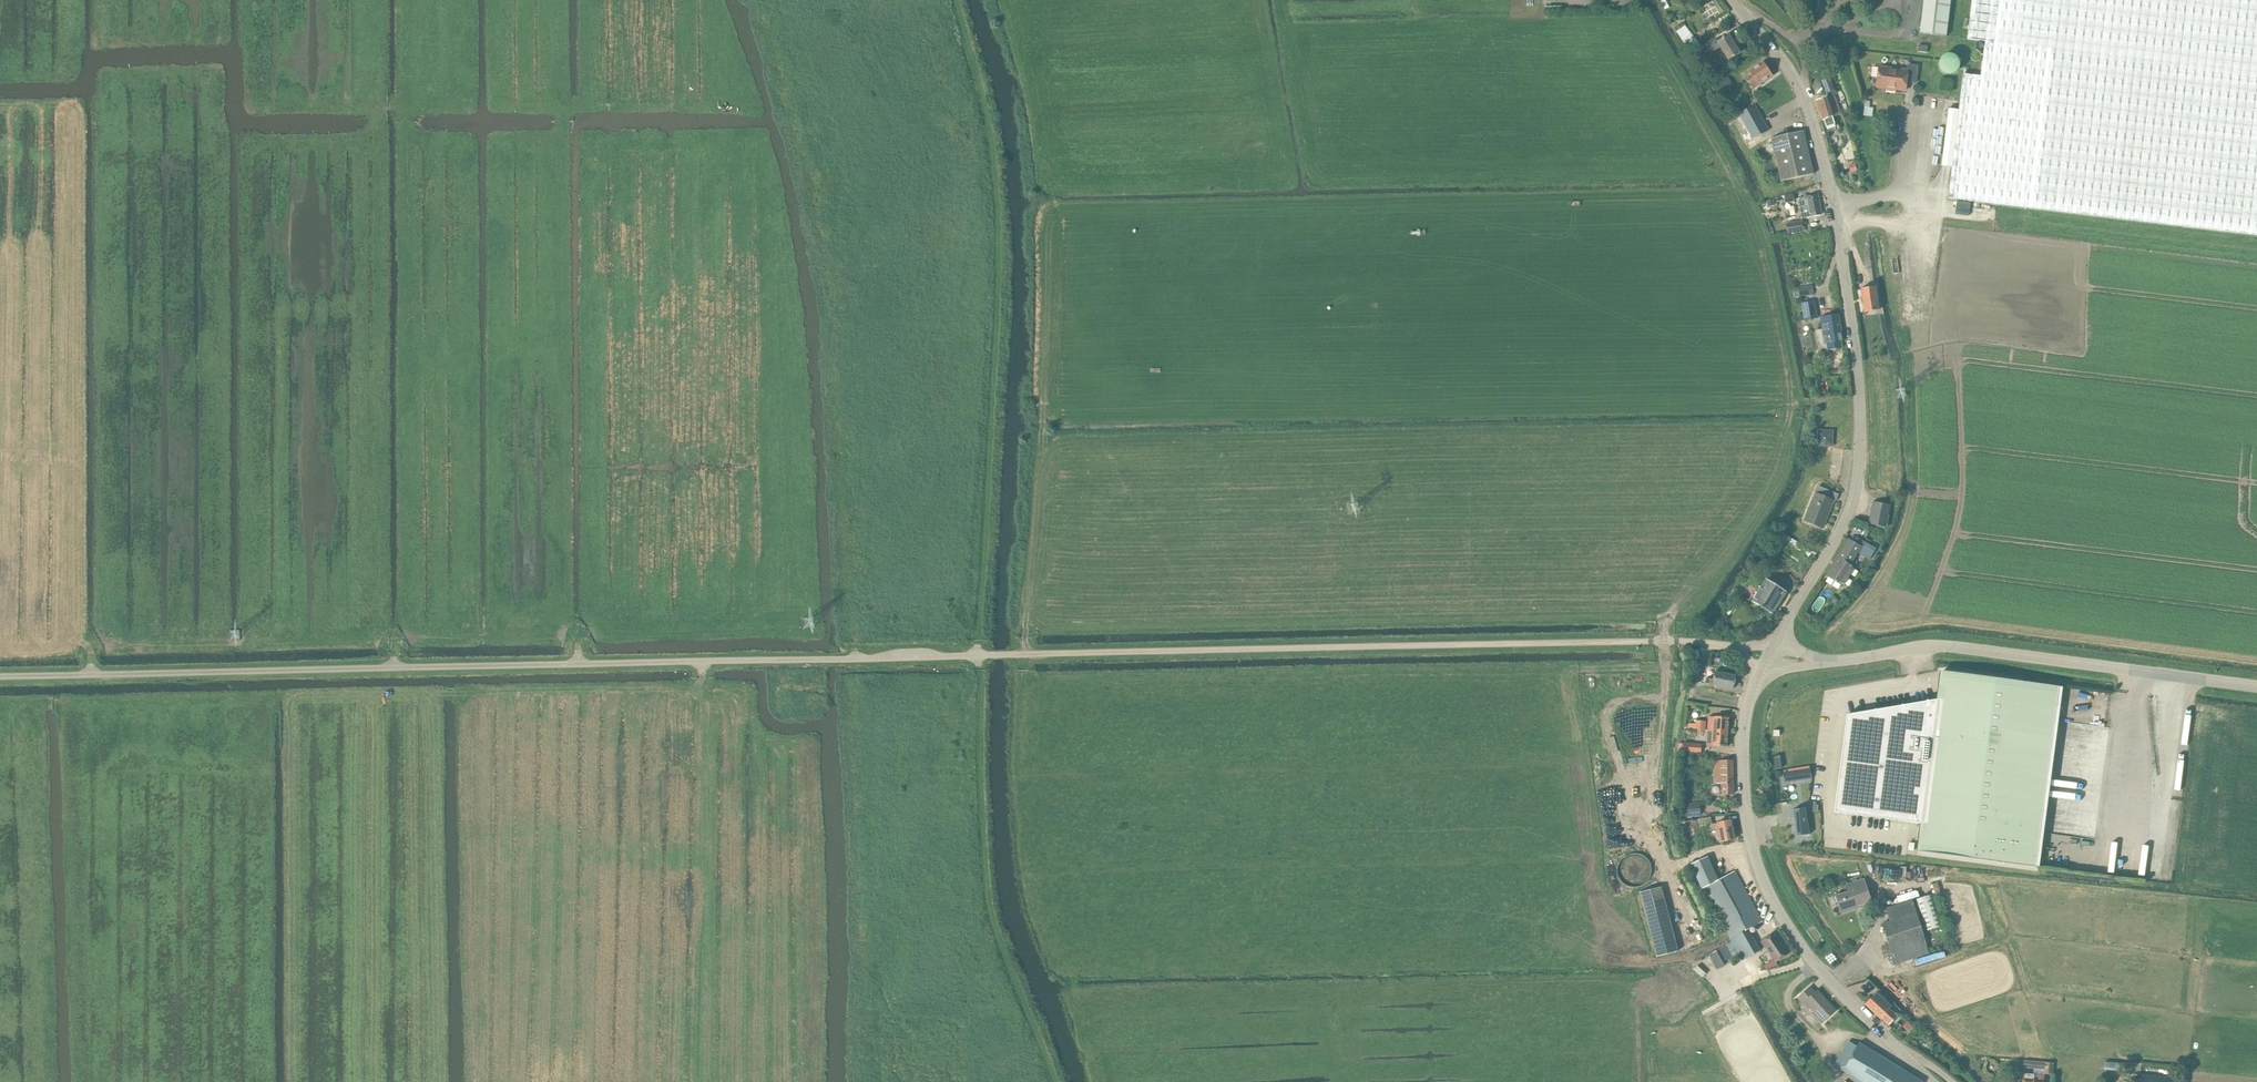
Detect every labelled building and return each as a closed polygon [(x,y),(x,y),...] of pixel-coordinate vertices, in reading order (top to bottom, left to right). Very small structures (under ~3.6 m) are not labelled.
[(1661,1),(1665,9),(1669,7),(1665,0),(1663,0),(1661,1)] [(1920,33),(1946,36),(1951,0),(1924,0),(1920,33)] [(1942,163),(1952,164),(1948,199),(2161,223),(2256,235),(2256,0),(1972,0),(1967,38),(1975,39),(1985,40),(1981,76),(1963,74),(1960,101),(1959,110),(1948,109),(1942,163)] [(1685,25),(1676,31),(1678,33),(1685,44),(1684,45),(1683,46),(1687,52),(1688,51),(1693,48),(1695,51),(1702,46),(1695,37),(1687,27),(1685,25)] [(1712,42),(1707,45),(1711,52),(1721,46),(1729,60),(1741,53),(1729,34),(1718,41),(1713,44),(1712,42)] [(1950,78),(1954,76),(1957,73),(1958,70),(1959,66),(1958,62),(1956,59),(1953,56),(1950,55),(1946,55),(1942,56),(1939,58),(1937,61),(1936,65),(1936,68),(1937,72),(1940,75),(1943,77),(1946,78),(1950,78)] [(1824,64),(1821,56),(1812,59),(1814,67),(1824,64)] [(1752,75),(1747,79),(1752,86),(1757,83),(1759,85),(1773,76),(1764,62),(1749,71),(1752,75)] [(1879,67),(1876,87),(1886,88),(1887,88),(1888,88),(1894,89),(1895,89),(1905,90),(1906,82),(1908,71),(1907,70),(1879,67)] [(1828,97),(1819,100),(1816,101),(1823,120),(1824,120),(1826,126),(1835,124),(1832,117),(1840,114),(1834,95),(1837,94),(1836,90),(1834,90),(1828,72),(1820,75),(1827,93),(1828,97)] [(1755,106),(1739,115),(1743,123),(1749,133),(1750,135),(1752,139),(1768,130),(1755,106)] [(1781,182),(1806,176),(1814,174),(1804,131),(1771,138),(1781,182)] [(1786,203),(1794,201),(1793,194),(1784,196),(1786,203)] [(1802,218),(1821,214),(1818,195),(1799,199),(1802,218)] [(1802,221),(1786,224),(1788,234),(1804,230),(1802,221)] [(1814,294),(1812,285),(1798,288),(1800,297),(1814,294)] [(1860,289),(1864,312),(1878,310),(1875,287),(1860,289)] [(1815,301),(1801,303),(1804,320),(1817,318),(1815,301)] [(1823,329),(1815,331),(1819,350),(1826,349),(1826,350),(1828,350),(1843,348),(1842,341),(1843,341),(1838,314),(1821,317),(1823,329)] [(1829,490),(1818,486),(1804,520),(1823,528),(1834,501),(1821,496),(1824,489),(1829,491),(1829,490)] [(1886,527),(1890,505),(1873,502),(1868,523),(1886,527)] [(1774,560),(1784,544),(1774,538),(1764,554),(1774,560)] [(1833,565),(1826,576),(1843,586),(1854,567),(1850,564),(1857,552),(1869,559),(1875,548),(1863,541),(1860,546),(1849,540),(1838,557),(1837,557),(1834,562),(1833,565)] [(1758,556),(1753,565),(1761,570),(1766,561),(1758,556)] [(1772,614),(1786,591),(1766,579),(1761,587),(1759,586),(1755,592),(1757,594),(1752,601),(1772,614)] [(1730,599),(1719,614),(1726,619),(1737,604),(1730,599)] [(1722,623),(1719,628),(1730,636),(1734,631),(1722,623)] [(1700,682),(1703,664),(1696,663),(1693,680),(1700,682)] [(1846,720),(1835,812),(1878,817),(1921,823),(1917,850),(2036,866),(2037,864),(2041,832),(2056,720),(2060,686),(1941,671),(1937,700),(1847,715),(1846,720)] [(1733,689),(1736,676),(1715,672),(1714,679),(1706,678),(1705,683),(1733,689)] [(1708,716),(1708,731),(1727,732),(1728,718),(1715,717),(1708,716)] [(1695,730),(1705,731),(1706,721),(1696,721),(1695,724),(1695,730)] [(1707,745),(1713,745),(1726,746),(1727,732),(1708,731),(1707,745)] [(1683,751),(1700,752),(1701,745),(1683,743),(1683,750),(1683,751)] [(1773,756),(1775,768),(1782,767),(1780,755),(1773,756)] [(1722,794),(1733,794),(1733,760),(1715,761),(1715,783),(1722,783),(1722,794)] [(1810,769),(1801,770),(1802,780),(1811,779),(1811,778),(1810,769)] [(1801,770),(1791,772),(1793,782),(1802,780),(1801,770)] [(1791,772),(1783,773),(1784,783),(1793,782),(1791,772)] [(1682,817),(1701,815),(1700,802),(1681,804),(1682,817)] [(1806,808),(1792,810),(1797,837),(1810,834),(1806,808)] [(1711,817),(1699,819),(1700,826),(1708,825),(1712,824),(1711,817)] [(1731,820),(1717,823),(1718,829),(1721,842),(1734,839),(1731,820)] [(1719,880),(1704,888),(1728,931),(1731,938),(1730,938),(1730,939),(1742,960),(1760,950),(1748,929),(1762,921),(1759,917),(1734,872),(1719,880)] [(1859,909),(1858,907),(1872,902),(1864,878),(1846,884),(1848,891),(1835,895),(1841,914),(1859,909)] [(1657,957),(1679,951),(1662,886),(1640,892),(1657,957)] [(1915,899),(1925,931),(1942,925),(1932,894),(1915,899)] [(1895,964),(1929,953),(1912,900),(1886,908),(1890,921),(1882,923),(1895,964)] [(1761,942),(1771,956),(1775,962),(1788,953),(1775,933),(1761,942)] [(1731,942),(1719,949),(1725,961),(1738,954),(1731,942)] [(1947,950),(1931,954),(1933,960),(1948,956),(1947,950)] [(1836,1010),(1817,990),(1815,992),(1810,986),(1797,998),(1802,1004),(1804,1002),(1823,1022),(1836,1010)] [(1871,997),(1865,1004),(1880,1018),(1888,1025),(1896,1016),(1889,1009),(1891,1007),(1884,1001),(1886,999),(1877,990),(1875,992),(1871,997)] [(1923,1081),(1859,1043),(1857,1047),(1849,1042),(1835,1065),(1862,1081),(1923,1081)] [(2024,1066),(2024,1068),(2033,1068),(2044,1069),(2044,1073),(2045,1074),(2050,1074),(2052,1074),(2053,1063),(2051,1063),(2045,1063),(2024,1061),(2024,1066)] [(2122,1071),(2122,1063),(2105,1061),(2104,1069),(2122,1071)] [(2023,1081),(2044,1081),(2045,1075),(2033,1074),(2024,1073),(2023,1079),(2023,1081)]
